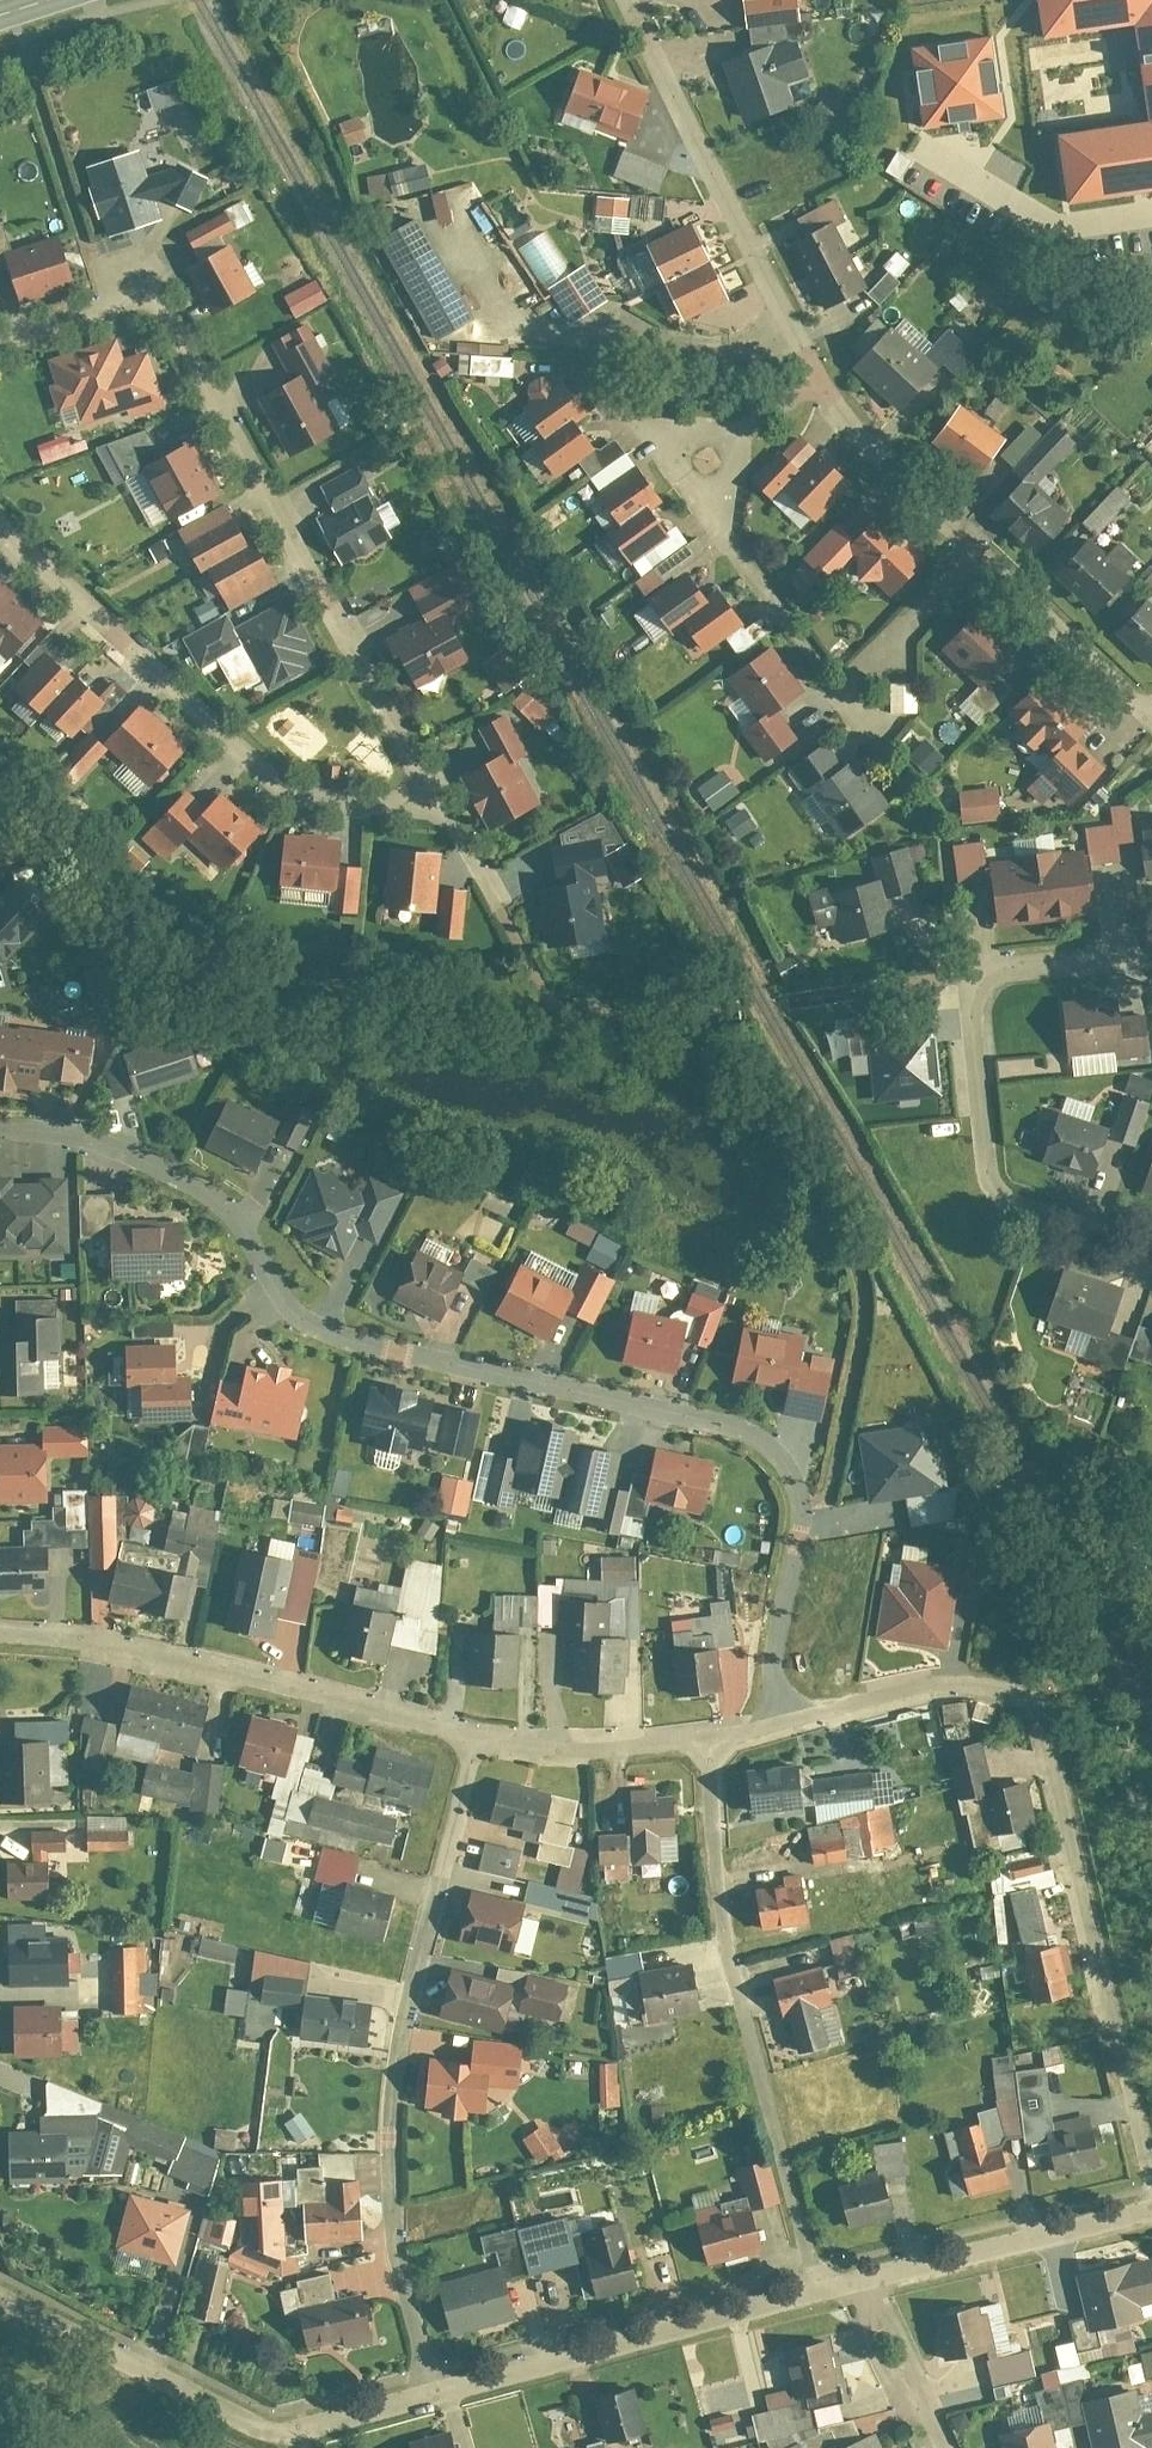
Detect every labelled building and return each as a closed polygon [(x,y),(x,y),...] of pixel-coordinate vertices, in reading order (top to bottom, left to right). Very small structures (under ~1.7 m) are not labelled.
[(736,10),(787,5),(786,0),(735,0),(736,10)] [(1040,29),(1129,18),(1141,111),(1046,123),(1057,209),(1151,197),(1151,0),(1036,0),(1040,29)] [(788,28),(714,52),(735,116),(785,100),(778,77),(802,70),(788,28)] [(990,39),(912,51),(924,129),(963,123),(1002,117),(990,39)] [(618,125),(630,79),(569,63),(557,110),(618,125)] [(642,179),(647,154),(607,145),(602,170),(642,179)] [(914,162),(898,151),(883,173),(899,184),(914,162)] [(164,223),(171,208),(161,202),(143,208),(137,187),(93,199),(100,218),(94,220),(103,246),(110,243),(115,263),(157,248),(151,229),(164,223)] [(202,209),(179,197),(165,224),(188,236),(202,209)] [(665,218),(668,201),(645,198),(642,215),(665,218)] [(629,207),(594,204),(592,242),(626,244),(629,207)] [(841,242),(824,213),(794,230),(811,260),(841,242)] [(471,319),(418,225),(377,248),(430,341),(471,319)] [(688,233),(641,254),(660,294),(662,293),(707,272),(688,233)] [(224,242),(209,249),(216,266),(232,259),(224,242)] [(859,271),(841,242),(811,260),(829,289),(859,271)] [(882,302),(917,266),(900,250),(886,266),(893,272),(873,293),(882,302)] [(61,270),(12,287),(26,327),(75,309),(61,270)] [(583,271),(549,295),(572,329),(606,305),(583,271)] [(662,293),(677,325),(721,304),(707,272),(662,293)] [(251,315),(225,275),(188,299),(214,339),(251,315)] [(889,310),(877,297),(859,315),(871,328),(889,310)] [(879,330),(841,370),(885,413),(924,374),(879,330)] [(952,369),(929,344),(916,356),(940,381),(952,369)] [(47,370),(54,391),(48,393),(56,418),(62,438),(162,407),(147,357),(120,365),(114,347),(92,354),(94,361),(74,367),(73,362),(47,370)] [(310,360),(279,375),(292,403),(324,388),(310,360)] [(539,450),(580,422),(559,390),(518,418),(539,450)] [(334,450),(303,399),(264,422),(294,473),(334,450)] [(993,434),(946,400),(917,441),(963,474),(993,434)] [(1041,420),(1015,454),(1035,471),(1062,437),(1041,420)] [(586,457),(568,432),(524,463),(542,488),(586,457)] [(150,449),(110,465),(129,501),(150,489),(167,481),(150,449)] [(167,481),(150,489),(176,539),(218,517),(192,468),(167,481)] [(788,488),(774,471),(747,493),(761,510),(788,488)] [(835,501),(811,474),(779,502),(803,529),(835,501)] [(1030,543),(1057,510),(1014,475),(987,508),(1030,543)] [(1115,495),(1099,479),(1074,505),(1090,520),(1115,495)] [(613,534),(655,505),(637,480),(596,509),(613,534)] [(320,501),(334,527),(361,512),(368,509),(354,483),(320,501)] [(334,527),(317,536),(341,579),(385,555),(361,512),(334,527)] [(663,539),(645,514),(602,544),(619,569),(663,539)] [(906,561),(866,527),(837,562),(877,596),(906,561)] [(844,548),(830,533),(798,564),(813,579),(844,548)] [(1117,564),(1077,533),(1053,562),(1092,594),(1117,564)] [(204,553),(189,560),(202,588),(208,585),(246,565),(233,538),(204,553)] [(189,560),(204,553),(198,541),(183,549),(189,560)] [(1136,573),(1151,588),(1151,587),(1151,556),(1136,573)] [(246,565),(208,585),(224,617),(271,593),(254,561),(246,565)] [(683,573),(675,564),(661,576),(669,585),(683,573)] [(674,632),(715,603),(698,579),(657,608),(674,632)] [(409,617),(420,636),(458,614),(447,595),(409,617)] [(1135,600),(1108,634),(1145,664),(1151,655),(1151,613),(1135,600)] [(5,606),(0,611),(0,664),(17,680),(49,644),(5,606)] [(283,606),(239,633),(269,688),(282,679),(290,679),(307,667),(299,652),(309,646),(283,606)] [(242,607),(228,615),(234,626),(248,619),(242,607)] [(724,634),(707,609),(663,640),(680,665),(724,634)] [(234,653),(221,626),(184,645),(198,672),(234,653)] [(435,628),(382,658),(407,702),(460,673),(435,628)] [(1012,662),(980,629),(949,658),(981,691),(995,678),(1012,662)] [(759,649),(715,677),(727,694),(734,689),(751,714),(779,695),(767,676),(774,670),(759,649)] [(51,731),(83,696),(59,674),(27,709),(51,731)] [(1012,696),(995,678),(981,691),(967,705),(984,723),(1012,696)] [(1079,724),(1039,685),(1010,715),(1024,729),(1012,740),(1028,756),(1041,743),(1050,753),(1079,724)] [(110,721),(83,696),(51,731),(78,756),(110,721)] [(780,737),(760,707),(734,725),(755,754),(780,737)] [(194,761),(149,722),(116,759),(162,798),(194,761)] [(810,799),(824,816),(861,785),(840,761),(848,754),(841,746),(832,754),(814,732),(775,764),(781,772),(794,762),(819,792),(810,799)] [(530,763),(511,735),(493,746),(512,775),(530,763)] [(949,758),(929,739),(913,756),(933,775),(949,758)] [(1091,770),(1064,744),(1025,783),(1039,796),(1051,784),(1064,797),(1091,770)] [(111,768),(95,752),(64,783),(79,798),(111,768)] [(502,761),(460,782),(467,800),(463,806),(470,820),(480,817),(490,835),(528,816),(517,798),(519,787),(502,761)] [(727,769),(701,789),(718,811),(744,791),(727,769)] [(999,787),(963,790),(965,816),(1000,814),(999,787)] [(1127,807),(1109,808),(1110,826),(1085,826),(1086,845),(1115,844),(1114,825),(1128,824),(1127,807)] [(731,821),(741,838),(761,826),(750,809),(731,821)] [(181,859),(210,827),(191,810),(162,842),(181,859)] [(266,848),(224,811),(195,844),(236,881),(266,848)] [(1138,826),(1144,881),(1151,880),(1151,825),(1138,826)] [(991,857),(990,841),(964,842),(965,859),(991,857)] [(873,856),(885,903),(919,894),(907,847),(873,856)] [(596,848),(552,857),(557,881),(600,873),(596,848)] [(341,852),(290,851),(289,897),(340,898),(341,852)] [(995,922),(1088,915),(1087,896),(1096,895),(1094,876),(1084,877),(1083,861),(1051,864),(1050,854),(1015,857),(1016,867),(990,869),(991,885),(983,885),(984,905),(994,905),(995,922)] [(392,916),(433,918),(436,860),(394,858),(392,916)] [(363,878),(341,877),(340,919),(362,919),(363,878)] [(562,893),(542,894),(544,933),(552,933),(552,947),(591,944),(590,919),(598,919),(597,903),(592,904),(590,881),(562,883),(562,893)] [(893,934),(881,885),(832,898),(830,888),(805,894),(814,932),(831,927),(837,949),(893,934)] [(22,980),(44,959),(63,933),(32,904),(11,929),(0,936),(0,986),(22,980)] [(462,923),(443,924),(443,942),(462,942),(462,923)] [(1118,1004),(1062,1006),(1064,1058),(1120,1056),(1118,1004)] [(1148,1025),(1119,1027),(1120,1063),(1150,1062),(1148,1025)] [(876,1105),(944,1096),(934,1026),(867,1035),(876,1105)] [(0,1032),(0,1083),(34,1087),(37,1068),(41,1037),(33,1036),(0,1032)] [(33,1036),(41,1037),(37,1068),(43,1069),(42,1076),(80,1081),(81,1074),(84,1074),(89,1037),(60,1033),(59,1036),(33,1032),(33,1036)] [(178,1034),(125,1051),(140,1097),(193,1080),(178,1034)] [(1120,1097),(1107,1138),(1138,1148),(1151,1107),(1120,1097)] [(283,1122),(266,1154),(285,1164),(302,1132),(283,1122)] [(1107,1138),(1056,1122),(1042,1166),(1093,1182),(1107,1138)] [(259,1144),(210,1125),(196,1159),(245,1179),(259,1144)] [(1140,1194),(1151,1198),(1151,1158),(1140,1194)] [(358,1215),(309,1188),(282,1236),(332,1263),(358,1215)] [(0,1198),(0,1271),(18,1270),(17,1253),(36,1253),(36,1269),(60,1269),(59,1235),(37,1235),(37,1208),(5,1209),(4,1198),(0,1198)] [(367,1199),(344,1242),(365,1253),(388,1210),(367,1199)] [(572,1235),(597,1244),(602,1229),(577,1220),(572,1235)] [(615,1270),(628,1246),(604,1233),(591,1257),(615,1270)] [(101,1236),(71,1237),(72,1254),(102,1254),(101,1236)] [(170,1242),(105,1242),(105,1293),(170,1293),(170,1242)] [(450,1291),(405,1270),(387,1308),(432,1329),(450,1291)] [(1122,1292),(1060,1273),(1045,1321),(1107,1341),(1122,1292)] [(602,1292),(573,1278),(564,1296),(593,1310),(602,1292)] [(566,1308),(513,1280),(491,1323),(543,1350),(566,1308)] [(712,1316),(682,1305),(675,1324),(686,1328),(678,1350),(697,1357),(712,1316)] [(50,1316),(7,1317),(8,1359),(32,1359),(32,1375),(51,1375),(50,1316)] [(674,1334),(623,1325),(614,1374),(665,1383),(674,1334)] [(1141,1328),(1131,1362),(1151,1369),(1151,1331),(1141,1328)] [(140,1337),(124,1338),(125,1356),(141,1355),(140,1337)] [(1124,1378),(1134,1347),(1108,1338),(1098,1370),(1124,1378)] [(762,1348),(744,1384),(794,1408),(811,1372),(762,1348)] [(0,1360),(0,1413),(34,1411),(37,1406),(37,1392),(32,1390),(32,1375),(32,1359),(8,1359),(0,1360)] [(164,1366),(120,1367),(120,1397),(165,1396),(164,1366)] [(453,1400),(381,1385),(367,1440),(430,1453),(453,1400)] [(298,1399),(241,1387),(230,1438),(287,1450),(298,1399)] [(238,1400),(213,1395),(204,1438),(228,1444),(238,1400)] [(180,1398),(135,1399),(135,1433),(181,1432),(180,1398)] [(871,1500),(942,1489),(932,1426),(922,1420),(912,1422),(906,1430),(907,1432),(862,1439),(871,1500)] [(562,1446),(518,1437),(506,1499),(551,1507),(549,1517),(596,1526),(608,1463),(560,1454),(562,1446)] [(81,1447),(40,1448),(40,1467),(40,1473),(81,1472),(81,1447)] [(197,1464),(184,1461),(180,1480),(193,1483),(197,1464)] [(700,1473),(649,1465),(642,1513),(693,1521),(700,1473)] [(9,1513),(41,1513),(40,1473),(40,1467),(0,1468),(0,1520),(9,1519),(9,1513)] [(503,1518),(510,1473),(487,1470),(480,1514),(503,1518)] [(644,1485),(624,1482),(617,1529),(637,1532),(644,1485)] [(620,1502),(601,1499),(594,1541),(612,1544),(620,1502)] [(84,1552),(83,1508),(56,1509),(56,1525),(47,1524),(47,1539),(25,1540),(26,1560),(32,1560),(32,1569),(44,1569),(43,1552),(84,1552)] [(118,1514),(84,1515),(85,1559),(119,1558),(118,1514)] [(211,1552),(163,1540),(157,1566),(204,1578),(211,1552)] [(643,1581),(642,1555),(607,1557),(608,1583),(643,1581)] [(972,1606),(979,1561),(955,1557),(948,1602),(972,1606)] [(174,1571),(119,1558),(104,1616),(180,1634),(189,1594),(170,1589),(174,1571)] [(263,1572),(239,1566),(219,1646),(261,1657),(275,1601),(257,1597),(263,1572)] [(0,1569),(0,1609),(45,1608),(44,1569),(32,1569),(0,1569)] [(736,1598),(735,1569),(717,1570),(719,1599),(736,1598)] [(948,1578),(911,1571),(905,1601),(882,1596),(875,1643),(937,1652),(948,1578)] [(314,1582),(285,1576),(278,1609),(307,1615),(314,1582)] [(437,1584),(411,1578),(397,1633),(424,1640),(437,1584)] [(554,1594),(531,1594),(532,1644),(555,1644),(554,1594)] [(378,1610),(350,1603),(334,1667),(372,1677),(381,1642),(388,1643),(390,1633),(373,1628),(378,1610)] [(530,1606),(502,1606),(503,1637),(531,1637),(530,1606)] [(631,1607),(611,1607),(612,1646),(631,1646),(631,1607)] [(594,1608),(555,1609),(555,1649),(572,1649),(572,1702),(605,1701),(605,1667),(610,1667),(610,1645),(594,1645),(594,1608)] [(666,1651),(667,1668),(709,1663),(707,1653),(725,1652),(723,1621),(682,1625),(684,1650),(666,1651)] [(514,1643),(465,1643),(465,1701),(514,1701),(514,1643)] [(709,1663),(667,1668),(672,1706),(713,1701),(709,1663)] [(209,1709),(126,1690),(116,1735),(199,1754),(209,1709)] [(952,1714),(935,1713),(934,1732),(952,1733),(952,1714)] [(294,1750),(247,1736),(234,1780),(280,1794),(294,1750)] [(14,1741),(15,1764),(66,1764),(66,1740),(14,1741)] [(974,1745),(942,1753),(954,1797),(976,1792),(986,1789),(974,1745)] [(3,1824),(44,1824),(43,1765),(2,1766),(3,1824)] [(422,1780),(369,1765),(365,1779),(338,1771),(325,1816),(314,1813),(307,1837),(390,1861),(402,1819),(418,1823),(424,1802),(416,1800),(422,1780)] [(290,1823),(307,1775),(288,1770),(274,1818),(290,1823)] [(322,1780),(307,1775),(288,1832),(304,1837),(322,1780)] [(791,1778),(738,1784),(742,1817),(794,1811),(791,1778)] [(217,1784),(187,1781),(182,1830),(213,1833),(217,1784)] [(806,1786),(807,1811),(869,1809),(868,1783),(806,1786)] [(182,1786),(154,1784),(153,1814),(180,1815),(182,1786)] [(954,1797),(970,1859),(992,1853),(989,1842),(1025,1833),(1013,1789),(978,1798),(976,1792),(954,1797)] [(572,1812),(494,1796),(485,1840),(563,1856),(572,1812)] [(669,1803),(625,1805),(629,1875),(653,1874),(651,1851),(671,1850),(669,1803)] [(825,1814),(809,1816),(811,1832),(827,1830),(825,1814)] [(127,1848),(84,1849),(84,1870),(127,1869),(127,1848)] [(620,1848),(599,1848),(600,1895),(621,1895),(620,1848)] [(840,1849),(803,1854),(806,1876),(844,1871),(840,1849)] [(535,1850),(530,1874),(567,1881),(571,1858),(535,1850)] [(67,1851),(28,1852),(29,1870),(67,1869),(67,1851)] [(518,1861),(483,1851),(475,1880),(510,1889),(518,1861)] [(1044,1861),(984,1870),(988,1892),(1047,1882),(1044,1861)] [(343,1884),(313,1876),(308,1895),(338,1902),(343,1884)] [(47,1881),(5,1882),(6,1921),(48,1920),(47,1881)] [(778,1900),(751,1903),(755,1938),(804,1932),(798,1885),(776,1888),(778,1900)] [(562,1906),(522,1896),(517,1915),(557,1925),(562,1906)] [(1060,2000),(1036,1896),(997,1905),(1021,2009),(1060,2000)] [(392,1909),(345,1897),(331,1947),(379,1959),(392,1909)] [(520,1921),(468,1909),(458,1953),(510,1965),(520,1921)] [(863,1984),(852,1943),(825,1951),(836,1991),(863,1984)] [(67,1957),(42,1958),(42,1961),(9,1963),(10,2005),(67,2003),(67,1990),(78,1989),(77,1971),(68,1972),(67,1957)] [(136,1963),(109,1964),(111,2018),(148,2016),(148,1996),(137,1996),(136,1963)] [(818,1976),(768,1991),(779,2028),(790,2025),(802,2063),(821,2057),(809,2019),(829,2013),(818,1976)] [(692,2024),(687,1981),(619,1989),(625,2043),(640,2041),(638,2026),(661,2023),(661,2028),(692,2024)] [(489,1996),(449,1984),(437,2026),(477,2038),(489,1996)] [(304,1991),(257,1988),(255,2019),(301,2023),(304,1991)] [(535,1991),(509,1988),(505,2022),(531,2025),(535,1991)] [(365,2017),(302,2013),(300,2055),(362,2059),(365,2017)] [(66,2027),(16,2029),(17,2074),(67,2073),(66,2027)] [(1049,2066),(1065,2064),(1063,2047),(1047,2049),(1049,2066)] [(479,2056),(476,2080),(516,2085),(519,2061),(479,2056)] [(605,2106),(624,2106),(622,2062),(603,2063),(605,2106)] [(484,2082),(430,2080),(429,2118),(447,2118),(446,2129),(464,2130),(465,2119),(483,2120),(484,2082)] [(1000,2150),(1024,2148),(1019,2082),(995,2084),(1000,2150)] [(1024,2148),(1051,2147),(1049,2103),(1022,2104),(1024,2148)] [(1106,2131),(1051,2134),(1053,2187),(1108,2185),(1106,2131)] [(951,2190),(956,2211),(1000,2201),(985,2132),(957,2138),(968,2186),(951,2190)] [(69,2152),(12,2153),(13,2199),(70,2198),(69,2152)] [(170,2165),(149,2155),(131,2193),(152,2203),(161,2185),(169,2168),(170,2165)] [(909,2156),(867,2156),(867,2183),(909,2183),(909,2156)] [(357,2166),(321,2166),(321,2181),(357,2181),(357,2166)] [(219,2191),(169,2168),(161,2185),(211,2208),(219,2191)] [(769,2176),(748,2182),(760,2226),(781,2221),(769,2176)] [(357,2181),(302,2188),(310,2261),(365,2255),(357,2181)] [(887,2185),(838,2199),(852,2247),(900,2233),(887,2185)] [(282,2197),(243,2198),(245,2268),(284,2267),(282,2197)] [(749,2209),(730,2214),(739,2246),(757,2241),(749,2209)] [(205,2237),(157,2214),(134,2261),(183,2284),(205,2237)] [(723,2221),(695,2229),(712,2283),(740,2275),(723,2221)] [(238,2234),(213,2231),(209,2257),(234,2261),(238,2234)] [(584,2296),(590,2316),(639,2303),(623,2239),(591,2247),(598,2273),(591,2274),(596,2292),(584,2296)] [(576,2252),(529,2264),(537,2295),(584,2283),(576,2252)] [(516,2301),(537,2295),(526,2255),(505,2261),(516,2301)] [(1142,2337),(1129,2276),(1089,2285),(1101,2346),(1142,2337)] [(267,2299),(214,2283),(200,2328),(252,2345),(267,2299)] [(506,2285),(442,2303),(456,2353),(520,2335),(506,2285)] [(375,2365),(368,2314),(340,2318),(336,2294),(303,2298),(312,2367),(344,2363),(344,2369),(375,2365)] [(986,2315),(936,2328),(948,2375),(998,2362),(986,2315)] [(1097,2325),(1073,2330),(1082,2372),(1106,2367),(1097,2325)] [(833,2352),(789,2364),(805,2423),(850,2411),(833,2352)] [(0,2353),(0,2381),(14,2370),(0,2353)] [(1026,2366),(987,2375),(992,2398),(1031,2389),(1026,2366)] [(1074,2390),(1051,2395),(1061,2439),(1084,2434),(1074,2390)] [(1042,2443),(1061,2439),(1051,2395),(1032,2399),(1042,2443)] [(1082,2407),(1090,2447),(1149,2447),(1151,2447),(1151,2439),(1148,2418),(1124,2423),(1120,2399),(1082,2407)] [(601,2415),(612,2447),(647,2447),(651,2447),(636,2403),(601,2415)] [(801,2415),(751,2429),(756,2447),(787,2447),(808,2442),(801,2415)] [(737,2421),(717,2427),(720,2440),(740,2434),(737,2421)] [(988,2441),(989,2447),(1041,2447),(1038,2433),(988,2441)]
